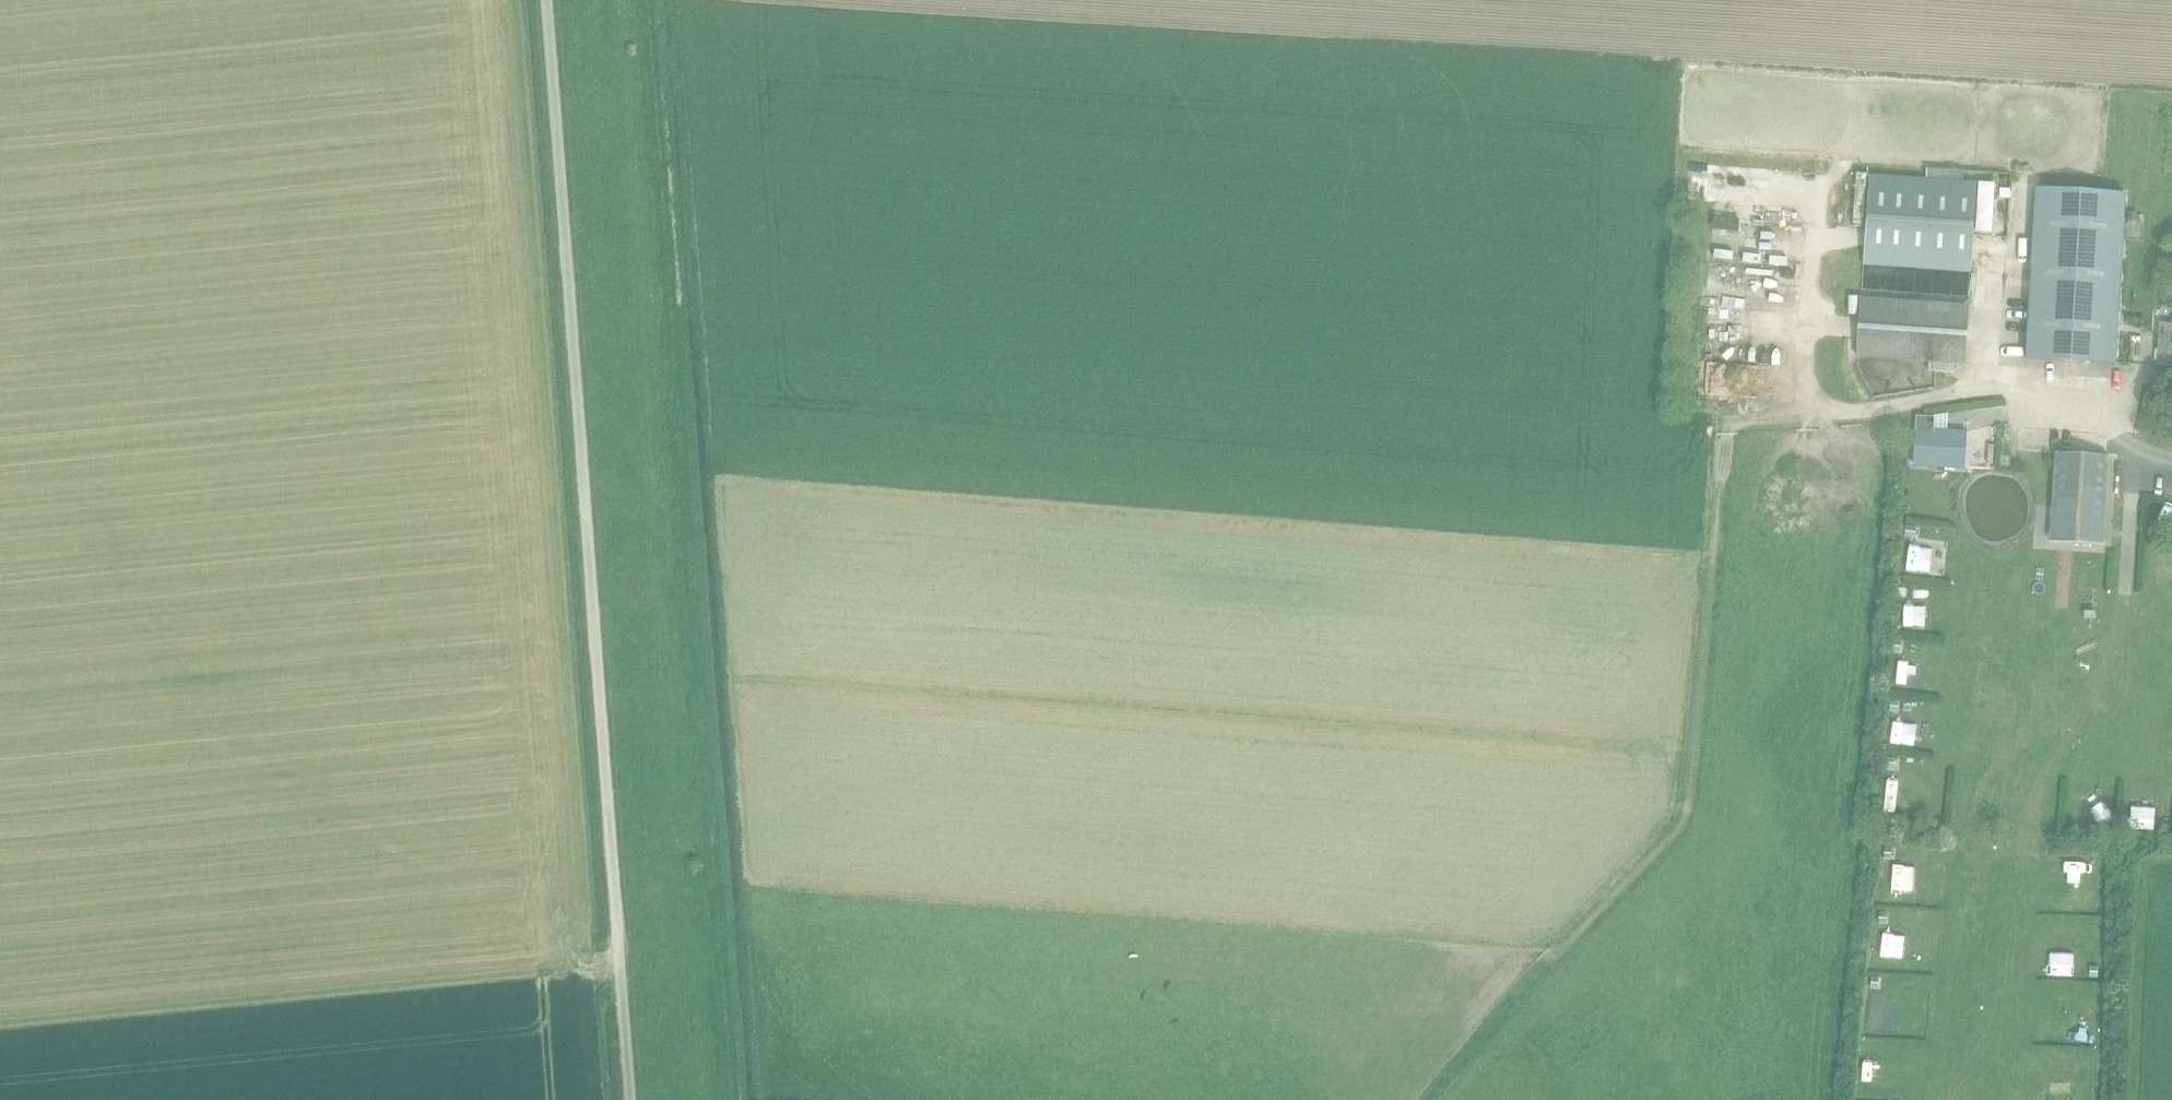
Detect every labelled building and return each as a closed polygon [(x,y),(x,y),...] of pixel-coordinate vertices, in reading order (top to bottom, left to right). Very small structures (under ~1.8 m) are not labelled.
[(1952,169),(1951,180),(1963,181),(1964,169),(1952,169)] [(1951,180),(1869,175),(1863,262),(1970,269),(1976,182),(1963,181),(1951,180)] [(2026,359),(2114,364),(2124,193),(2035,188),(2026,359)] [(1747,272),(1748,259),(1727,258),(1726,271),(1747,272)] [(1968,307),(1861,299),(1857,354),(1964,362),(1968,307)] [(2156,364),(2171,365),(2171,323),(2159,322),(2158,338),(2156,364)] [(1917,417),(1914,464),(1962,467),(1964,432),(1946,431),(1928,430),(1929,418),(1924,417),(1917,417)] [(2103,543),(2108,455),(2056,452),(2050,540),(2103,543)] [(1916,527),(1905,525),(1904,536),(1914,538),(1916,527)] [(1905,538),(1904,560),(1928,561),(1929,539),(1905,538)] [(2171,561),(2171,542),(2160,541),(2158,560),(2171,561)] [(1896,588),(1895,596),(1904,597),(1905,589),(1896,588)] [(1893,640),(1892,651),(1899,652),(1901,641),(1893,640)] [(1891,700),(1889,711),(1897,712),(1898,701),(1891,700)] [(1910,735),(1912,713),(1889,712),(1887,734),(1910,735)] [(1887,757),(1885,768),(1893,769),(1894,758),(1887,757)] [(1884,771),(1883,793),(1903,794),(1905,771),(1884,771)] [(2079,789),(2079,807),(2110,808),(2111,790),(2079,789)] [(2161,823),(2160,832),(2170,834),(2171,825),(2161,823)] [(1884,846),(1883,859),(1891,860),(1891,847),(1884,846)] [(1878,912),(1877,922),(1885,923),(1886,913),(1878,912)] [(2097,967),(2089,967),(2089,977),(2097,977),(2097,967)] [(1871,977),(1870,988),(1878,989),(1879,977),(1871,977)]
